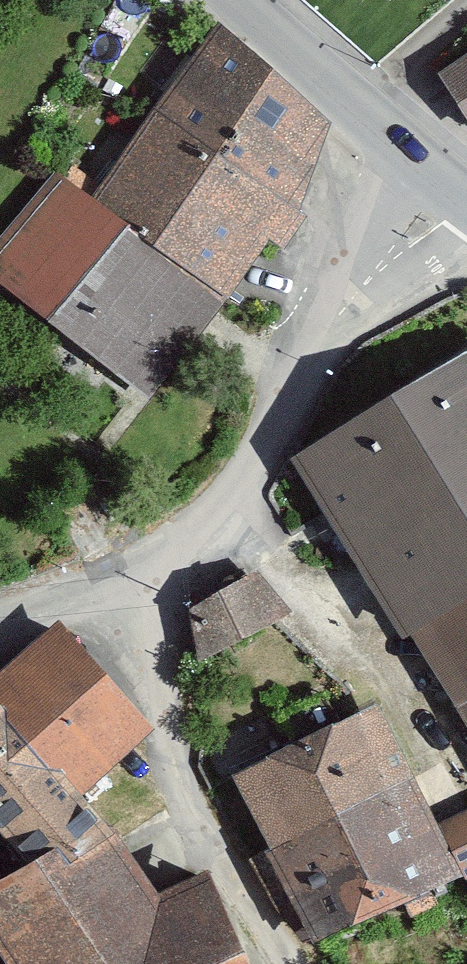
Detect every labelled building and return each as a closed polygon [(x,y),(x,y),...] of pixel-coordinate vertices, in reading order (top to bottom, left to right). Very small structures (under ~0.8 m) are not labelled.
[(332,113),(218,16),(96,187),(55,166),(0,230),(0,278),(148,395),(269,233),(285,244),(307,208),(301,203),(332,113)] [(439,65),(466,109),(466,46),(439,65)] [(466,719),(466,346),(293,450),(403,630),(410,625),(466,719)] [(199,657),(295,612),(256,566),(184,603),(199,657)] [(24,843),(57,828),(68,844),(116,817),(87,784),(155,714),(60,614),(0,665),(0,815),(24,843)] [(379,699),(233,768),(271,839),(251,855),(303,935),(466,870),(466,805),(440,818),(379,699)] [(116,817),(68,844),(57,828),(24,843),(0,863),(0,956),(4,963),(257,963),(208,858),(161,884),(116,817)]
